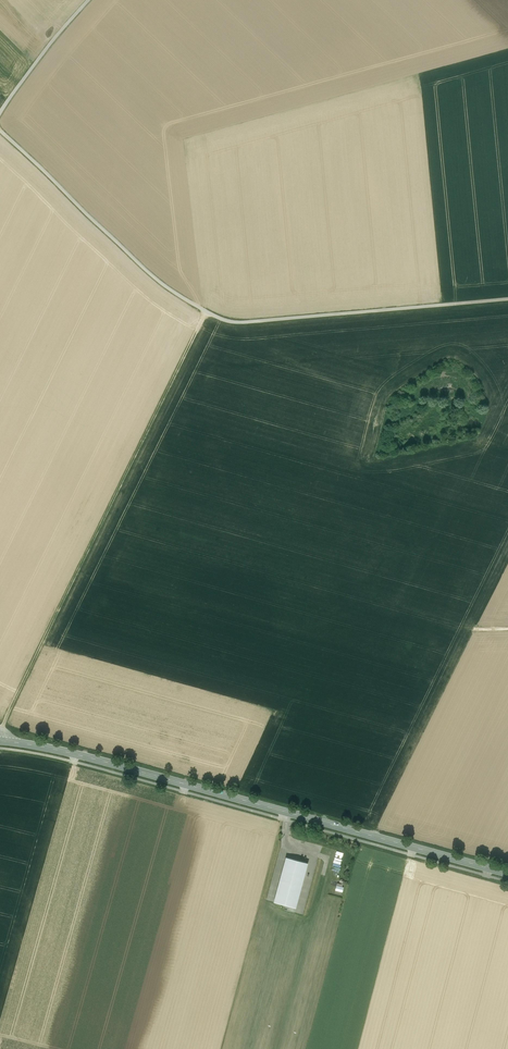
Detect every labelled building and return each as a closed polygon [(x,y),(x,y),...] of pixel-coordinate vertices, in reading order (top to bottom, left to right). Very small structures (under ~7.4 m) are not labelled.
[(335,857),(333,865),(340,867),(342,859),(335,857)] [(308,863),(286,858),(274,903),(296,909),(308,863)] [(335,893),(342,894),(344,884),(337,883),(335,893)]
